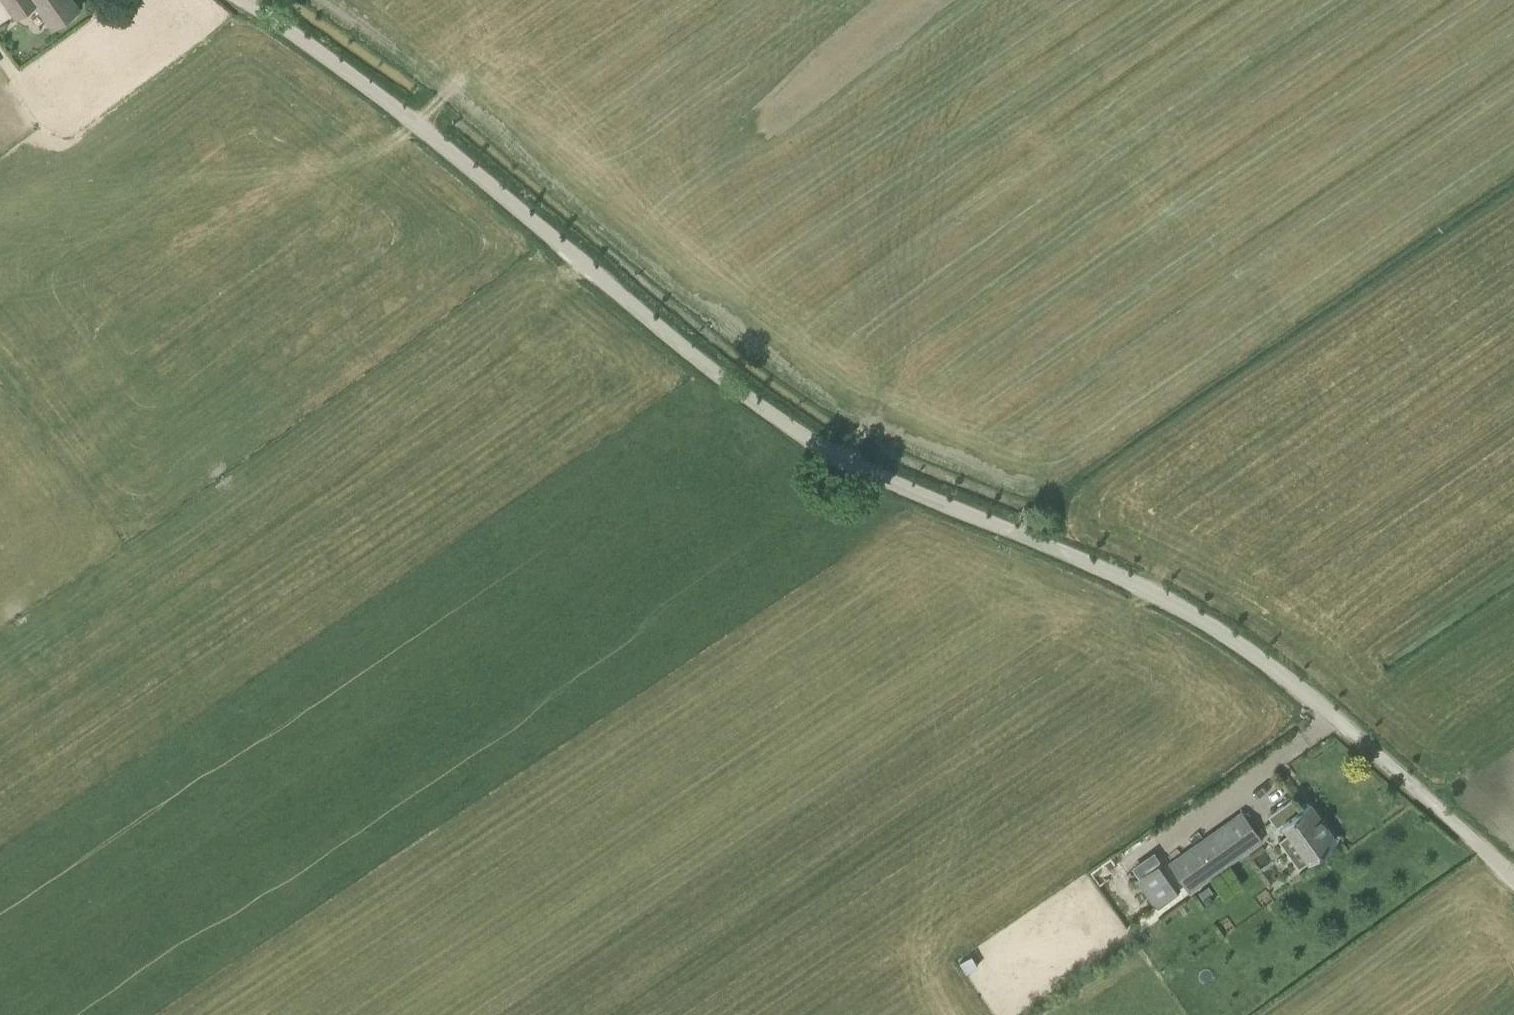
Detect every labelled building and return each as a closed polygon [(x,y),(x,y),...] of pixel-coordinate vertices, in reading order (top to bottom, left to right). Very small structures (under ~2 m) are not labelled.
[(74,0),(4,0),(15,16),(35,2),(53,27),(79,8),(74,0)] [(1283,823),(1309,859),(1335,841),(1308,805),(1301,809),(1293,798),(1268,814),(1277,827),(1283,823)] [(1241,810),(1167,862),(1190,892),(1263,840),(1241,810)] [(1136,879),(1155,906),(1181,888),(1162,861),(1136,879)] [(1203,887),(1198,891),(1208,905),(1214,901),(1208,893),(1212,891),(1207,884),(1203,887)] [(1064,951),(1120,952),(1121,897),(1083,896),(1083,918),(1064,917),(1064,940),(1065,940),(1064,951)]
